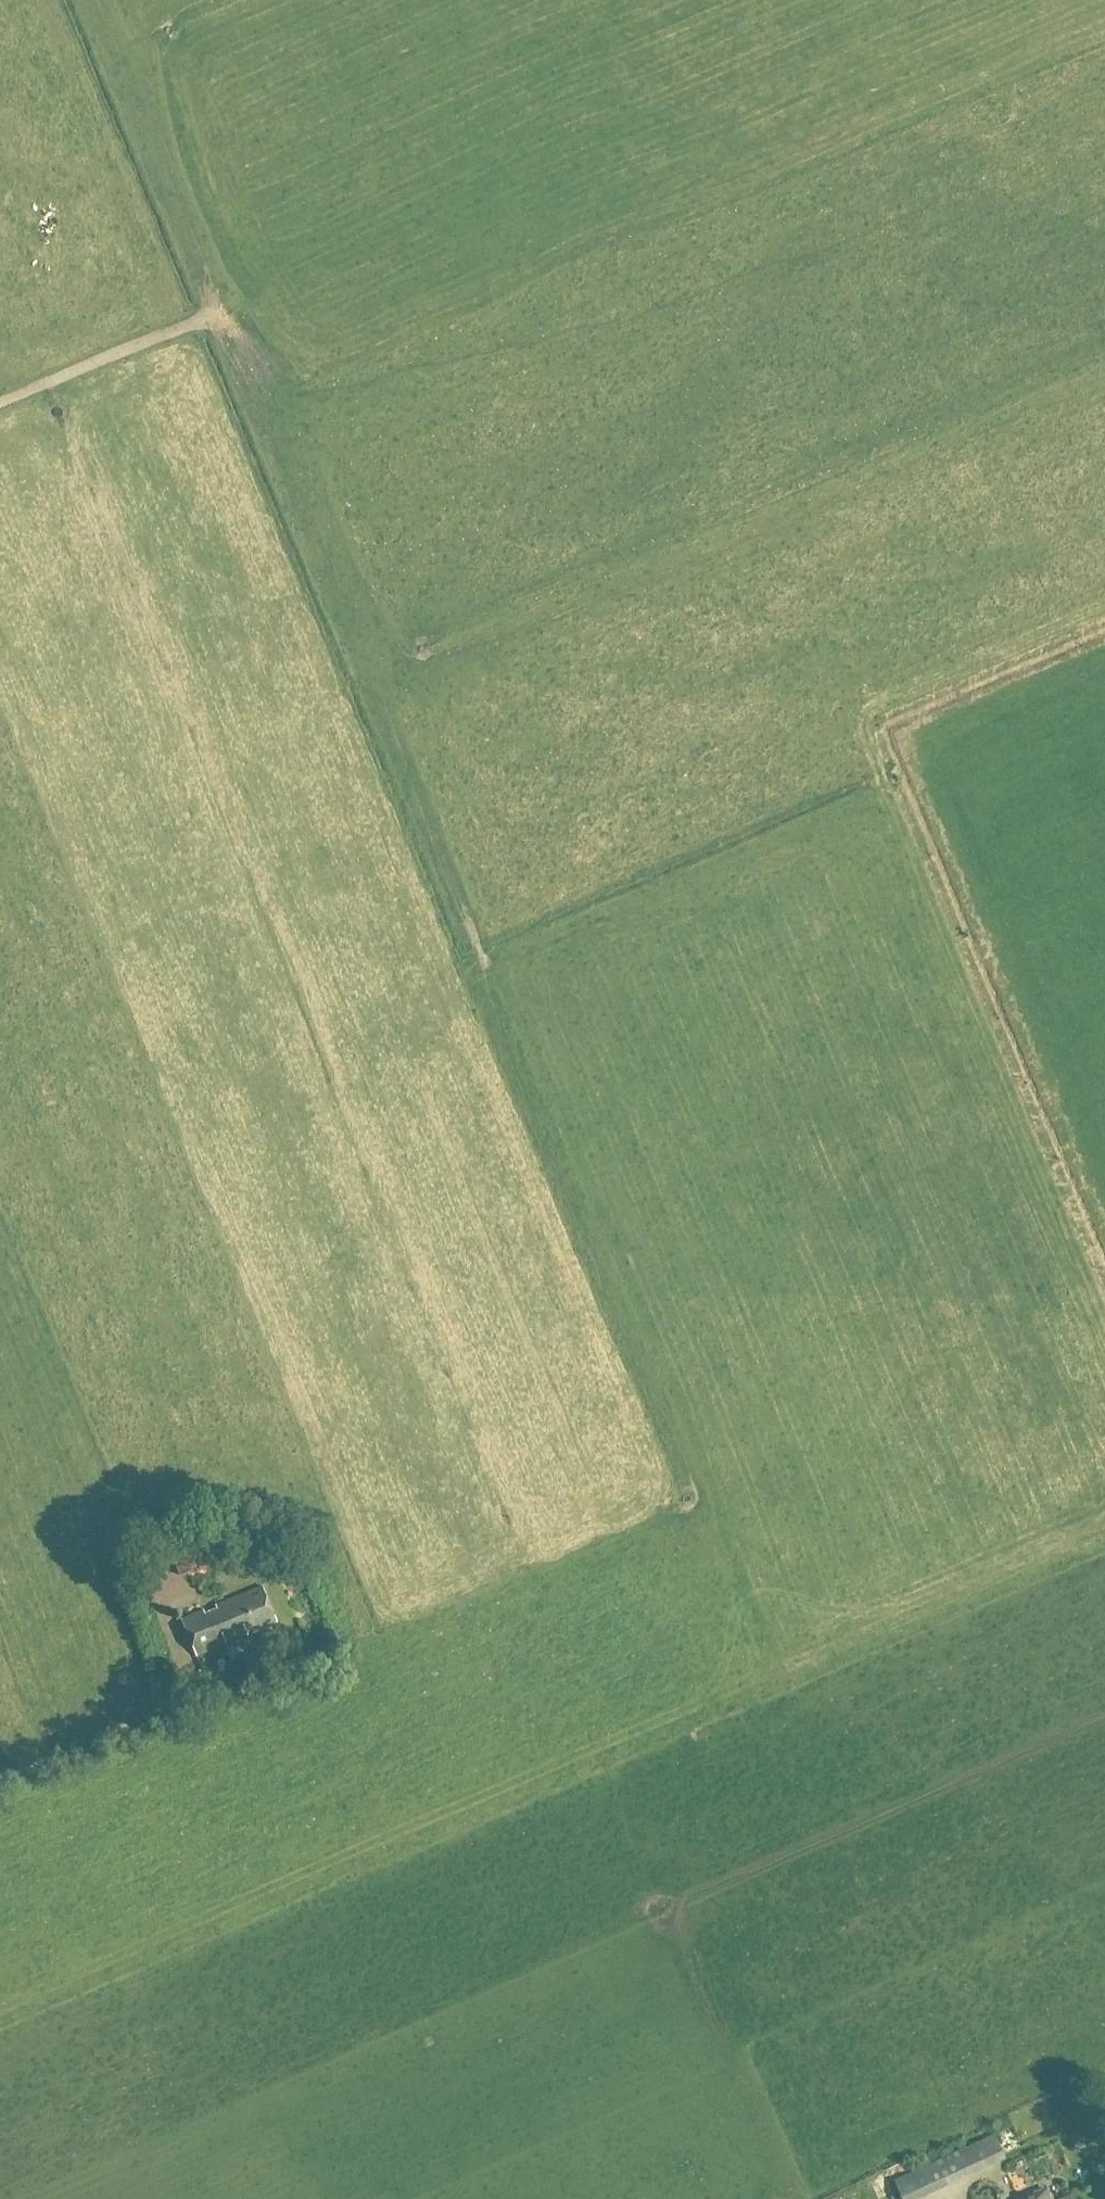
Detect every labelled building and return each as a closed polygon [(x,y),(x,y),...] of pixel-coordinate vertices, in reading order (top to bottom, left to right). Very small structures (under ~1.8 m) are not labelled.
[(194,1542),(169,1552),(172,1560),(179,1577),(204,1567),(194,1542)] [(206,1616),(204,1610),(180,1620),(195,1657),(278,1624),(263,1586),(215,1605),(218,1612),(206,1616)] [(935,2163),(893,2182),(901,2198),(920,2198),(1004,2160),(993,2136),(935,2163)] [(1046,2190),(1025,2198),(1049,2198),(1046,2190)]
